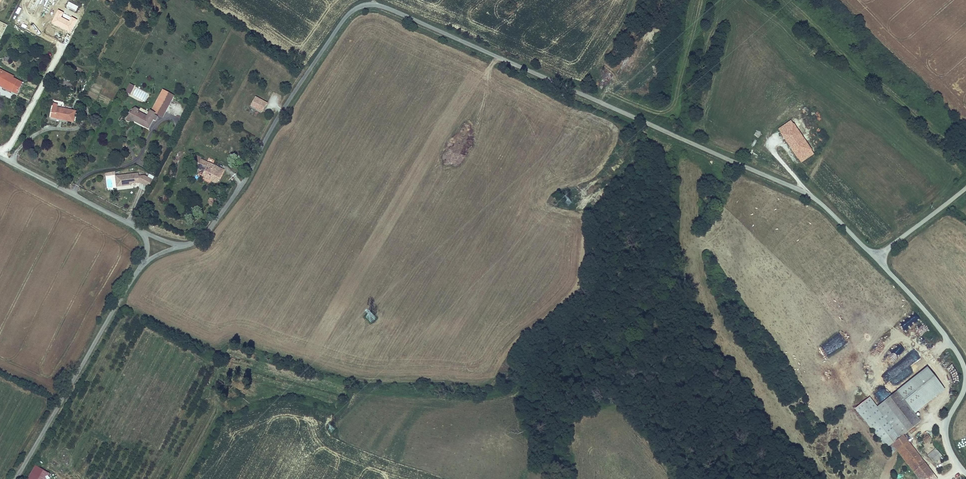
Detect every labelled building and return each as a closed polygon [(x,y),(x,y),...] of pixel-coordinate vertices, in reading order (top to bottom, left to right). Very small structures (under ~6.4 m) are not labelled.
[(6,87),(5,89),(18,95),(23,83),(14,79),(8,76),(9,75),(0,70),(0,84),(6,87)] [(135,87),(130,84),(126,93),(130,96),(135,87)] [(134,122),(149,130),(154,120),(153,120),(156,115),(163,118),(175,97),(162,90),(148,117),(140,113),(139,111),(136,109),(132,111),(132,113),(131,113),(127,121),(130,123),(134,122)] [(267,103),(255,97),(250,107),(261,113),(267,103)] [(59,105),(54,104),(51,119),(75,124),(77,112),(58,108),(59,105)] [(779,135),(798,161),(812,151),(794,125),(779,135)] [(201,177),(218,185),(224,170),(201,160),(198,166),(205,169),(201,177)] [(116,176),(116,177),(117,188),(131,186),(131,185),(140,184),(149,188),(153,180),(144,176),(139,176),(139,174),(116,176)] [(915,415),(945,391),(928,369),(897,392),(915,415)] [(921,423),(915,415),(897,392),(876,409),(900,439),(904,436),(921,423)] [(855,410),(891,456),(897,452),(892,446),(900,439),(876,409),(869,399),(855,410)] [(921,440),(924,445),(932,440),(929,435),(921,440)] [(900,439),(892,446),(897,452),(913,473),(925,464),(904,436),(900,439)] [(934,463),(942,456),(935,448),(927,455),(934,463)] [(918,478),(929,478),(934,475),(925,464),(913,473),(918,478)] [(43,473),(36,469),(30,478),(39,478),(43,473)]
